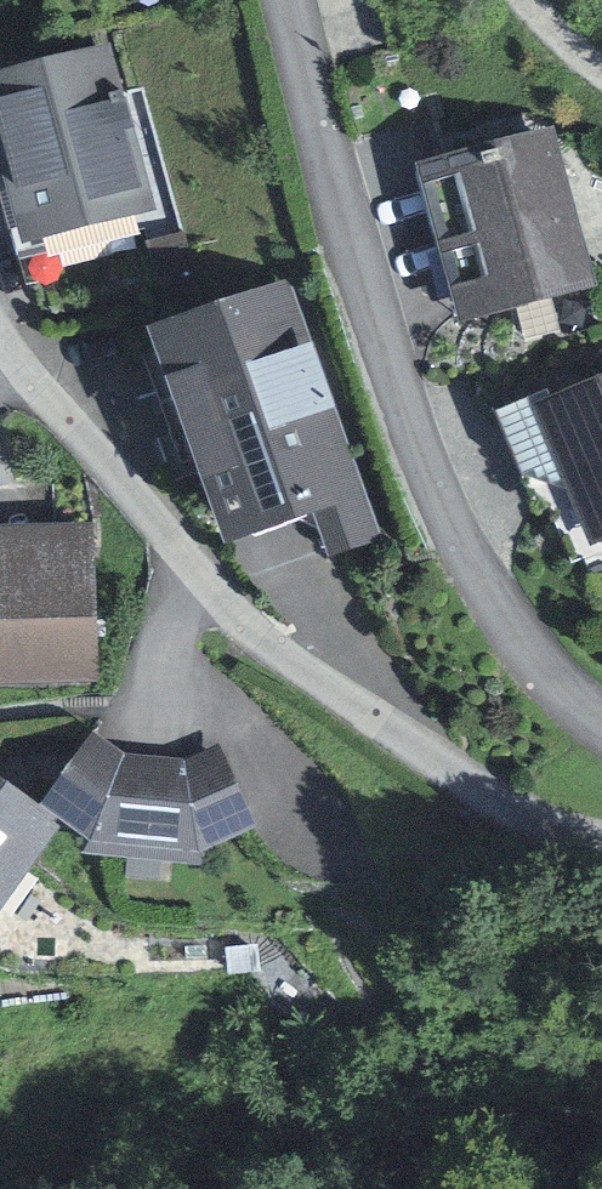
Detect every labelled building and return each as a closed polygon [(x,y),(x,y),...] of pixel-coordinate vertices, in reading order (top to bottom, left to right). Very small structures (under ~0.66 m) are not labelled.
[(19,237),(152,203),(109,34),(0,62),(0,164),(19,237)] [(562,118),(424,153),(464,312),(601,277),(562,118)] [(295,270),(152,318),(224,529),(367,481),(295,270)] [(524,394),(585,551),(601,544),(601,363),(524,394)] [(93,671),(88,536),(0,539),(0,674),(93,671)] [(136,726),(99,715),(34,810),(78,848),(169,860),(225,842),(250,826),(260,806),(242,714),(207,723),(136,726)] [(51,838),(0,799),(0,904),(51,838)]
